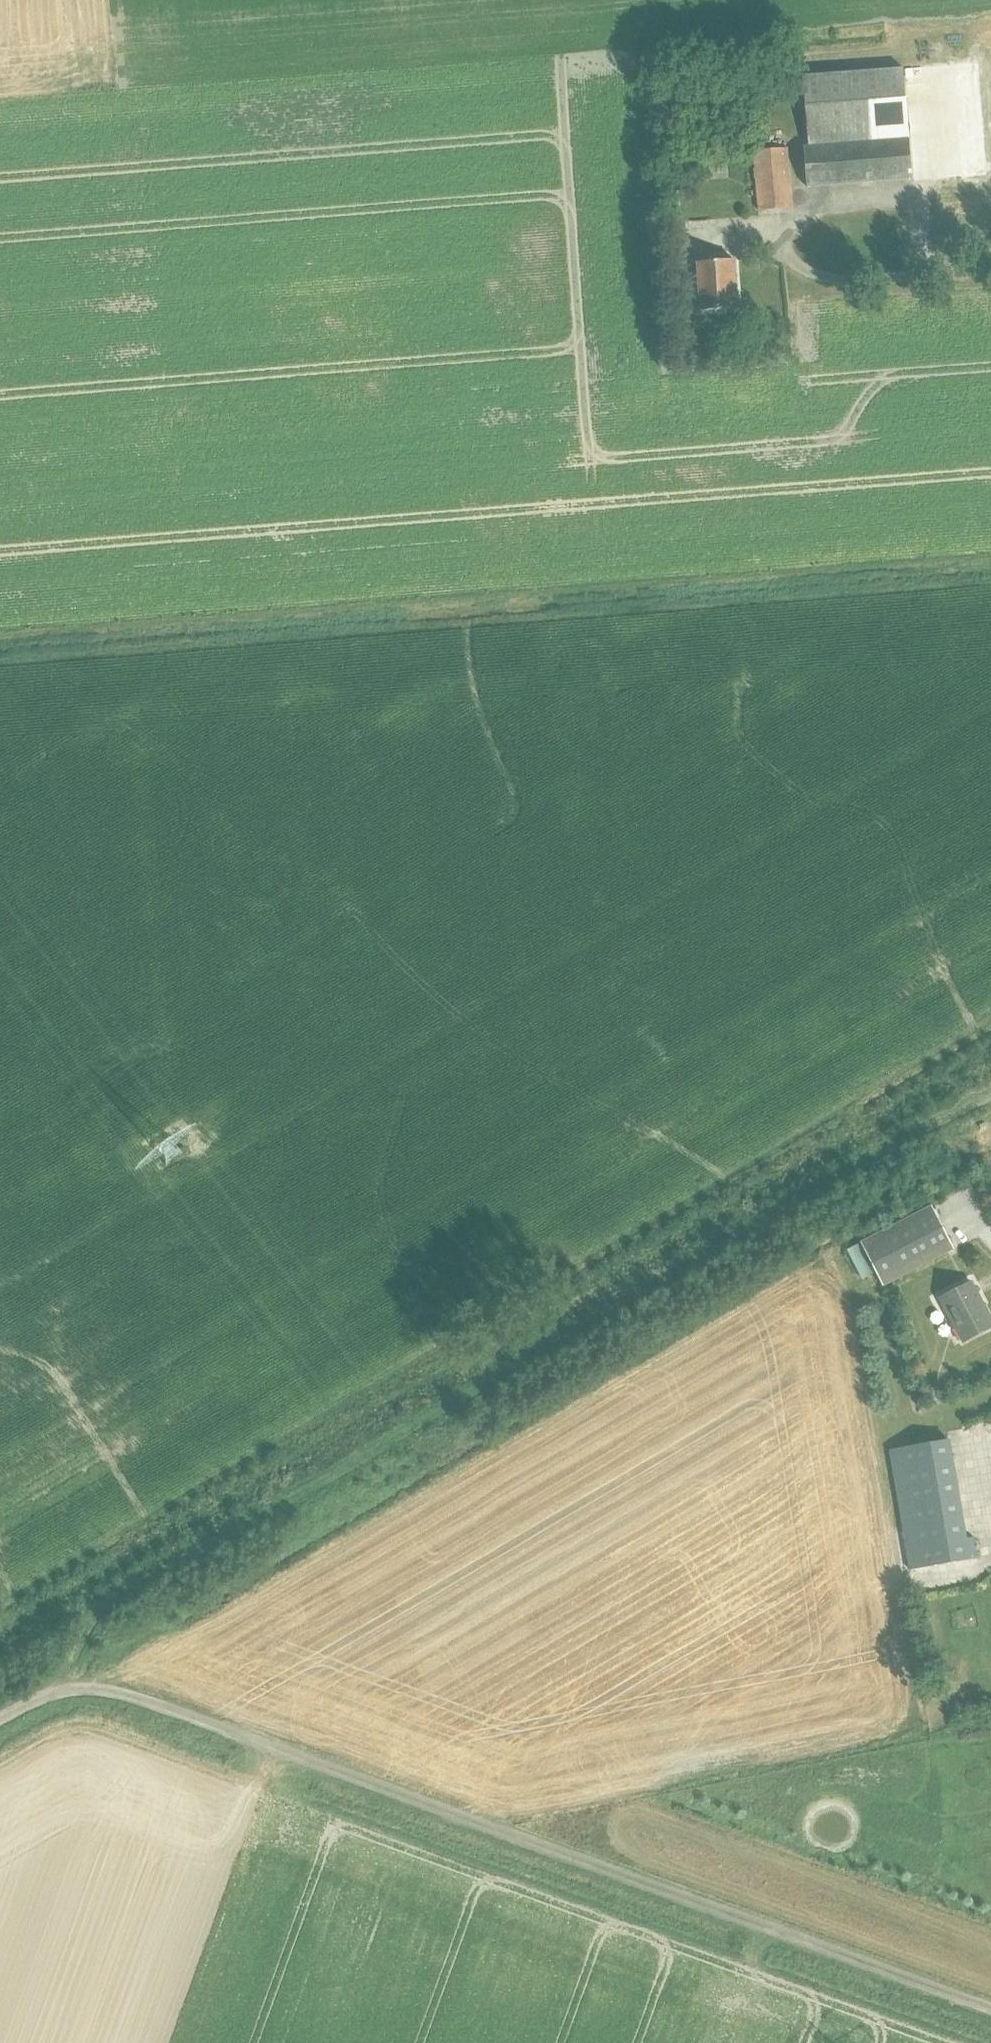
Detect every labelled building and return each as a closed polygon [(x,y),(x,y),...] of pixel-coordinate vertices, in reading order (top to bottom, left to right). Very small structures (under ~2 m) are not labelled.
[(803,77),(809,147),(804,147),(807,187),(912,179),(909,139),(904,69),(803,77)] [(754,151),(758,190),(759,211),(793,209),(788,149),(754,151)] [(699,298),(700,311),(738,308),(735,260),(697,263),(698,283),(683,284),(684,299),(699,298)] [(933,1205),(862,1241),(884,1284),(955,1248),(933,1205)] [(964,1342),(990,1327),(990,1319),(972,1282),(941,1298),(964,1342)] [(889,1450),(910,1570),(977,1558),(973,1537),(966,1538),(949,1440),(889,1450)]
